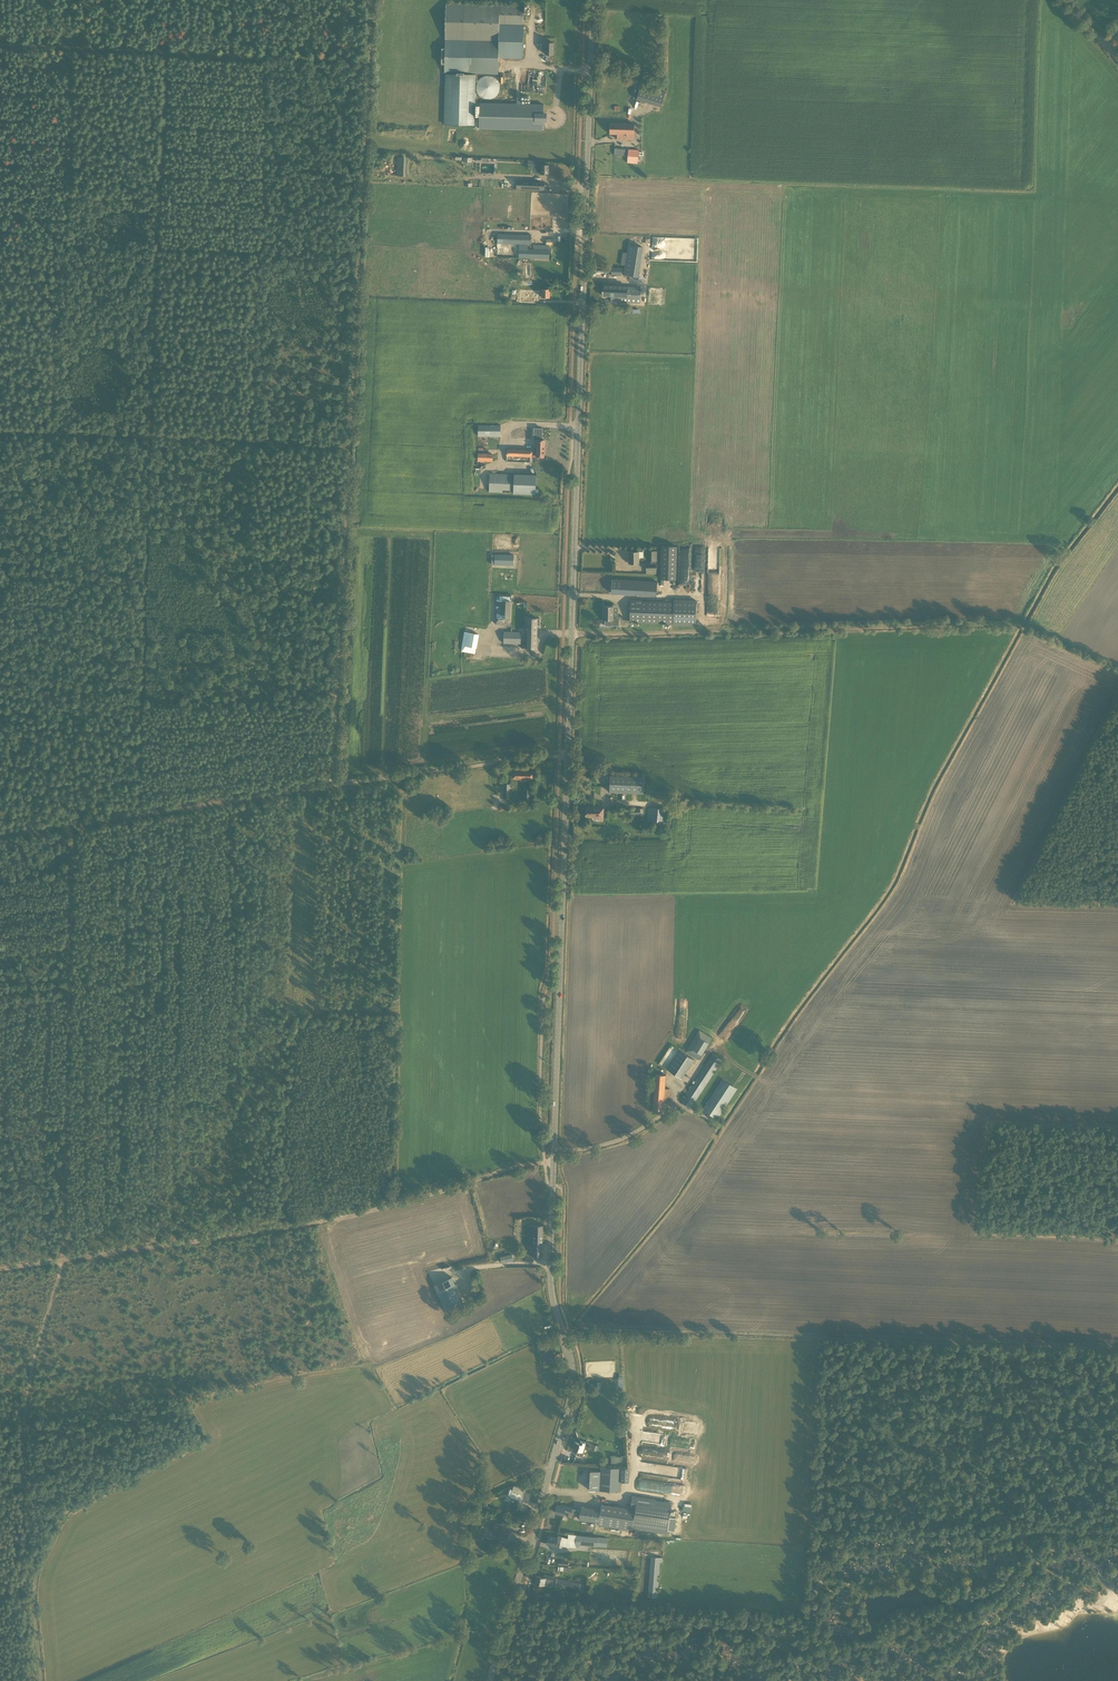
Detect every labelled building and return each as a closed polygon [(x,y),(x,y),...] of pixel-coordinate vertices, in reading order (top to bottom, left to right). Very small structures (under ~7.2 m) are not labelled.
[(442,61),(442,63),(445,64),(445,73),(476,73),(497,74),(498,62),(498,58),(522,59),(523,25),(524,6),(447,4),(446,54),(442,54),(442,61)] [(476,73),(445,73),(444,124),(474,124),(476,73)] [(477,88),(477,89),(477,90),(477,91),(477,92),(478,93),(478,94),(479,95),(480,96),(481,97),(482,97),(482,98),(483,98),(484,99),(485,99),(486,99),(487,100),(488,100),(489,100),(490,99),(492,99),(493,98),(494,98),(495,97),(496,97),(497,96),(498,95),(499,94),(499,93),(500,92),(500,91),(500,90),(500,89),(500,88),(500,87),(500,86),(500,85),(500,84),(499,83),(499,82),(498,81),(498,80),(497,79),(496,79),(495,78),(494,77),(493,77),(492,76),(490,76),(489,76),(488,76),(487,76),(486,76),(485,76),(484,76),(483,77),(482,77),(482,78),(481,79),(480,79),(479,80),(479,81),(478,82),(478,83),(477,84),(477,85),(477,86),(477,87),(477,88)] [(637,99),(642,101),(662,107),(666,93),(641,85),(637,99)] [(480,103),(479,128),(543,130),(543,122),(547,122),(547,113),(544,113),(544,105),(480,103)] [(617,139),(634,140),(635,124),(610,123),(610,134),(617,134),(617,139)] [(628,163),(638,163),(639,150),(628,149),(628,163)] [(540,174),(543,174),(549,174),(549,165),(535,165),(535,170),(540,170),(540,174)] [(521,180),(521,190),(540,190),(540,181),(521,180)] [(497,234),(497,243),(508,244),(515,244),(524,244),(531,245),(531,244),(532,235),(525,235),(509,234),(497,234)] [(677,248),(650,243),(649,249),(663,251),(661,260),(675,263),(677,248)] [(549,250),(549,245),(534,245),(533,249),(528,249),(528,246),(519,246),(519,258),(549,259),(549,250)] [(624,275),(638,278),(644,247),(629,245),(627,253),(623,252),(620,265),(625,266),(624,275)] [(611,302),(616,302),(640,303),(641,287),(604,285),(603,296),(611,297),(611,302)] [(537,292),(542,293),(542,297),(550,298),(550,289),(537,289),(537,292)] [(657,293),(657,303),(674,303),(674,294),(657,293)] [(478,436),(501,436),(501,425),(478,425),(478,436)] [(507,449),(507,456),(532,457),(544,457),(545,440),(542,440),(542,429),(536,428),(534,428),(534,432),(534,437),(534,440),(535,440),(536,440),(535,447),(534,447),(534,450),(507,449)] [(511,439),(530,439),(530,431),(511,431),(511,439)] [(489,492),(503,493),(503,490),(514,490),(515,474),(490,473),(489,492)] [(676,580),(677,547),(662,546),(661,580),(676,580)] [(639,552),(629,552),(629,564),(639,564),(639,558),(643,558),(643,552),(639,552)] [(495,565),(513,565),(514,555),(496,554),(495,565)] [(612,579),(611,593),(656,596),(657,582),(612,579)] [(497,594),(495,624),(510,625),(511,612),(511,609),(512,595),(497,594)] [(696,625),(696,601),(674,600),(673,602),(642,601),(642,600),(630,600),(630,616),(630,621),(673,623),(673,625),(696,625)] [(604,607),(603,620),(605,620),(605,626),(619,626),(619,617),(618,617),(618,616),(614,616),(614,607),(604,607)] [(522,644),(521,648),(537,648),(538,618),(527,618),(527,627),(526,644),(522,644)] [(503,643),(520,643),(520,631),(503,631),(503,643)] [(464,632),(461,650),(473,652),(477,634),(464,632)] [(514,779),(532,779),(533,771),(514,771),(514,779)] [(610,792),(643,794),(644,777),(610,776),(610,792)] [(586,808),(585,817),(594,817),(594,819),(599,819),(599,818),(604,818),(604,808),(586,808)] [(647,820),(666,823),(668,810),(648,808),(647,820)] [(698,1059),(712,1038),(698,1029),(685,1050),(698,1059)] [(667,1069),(682,1079),(694,1060),(680,1050),(667,1069)] [(681,1102),(691,1108),(722,1060),(713,1054),(681,1102)] [(653,1110),(658,1110),(664,1110),(664,1102),(669,1102),(670,1089),(665,1089),(666,1075),(655,1074),(653,1110)] [(702,1110),(717,1119),(737,1089),(723,1079),(702,1110)] [(529,1225),(528,1246),(533,1246),(533,1256),(543,1256),(543,1225),(529,1225)] [(452,1277),(434,1285),(446,1311),(464,1303),(452,1277)] [(543,1344),(543,1345),(539,1346),(543,1363),(552,1361),(551,1357),(554,1357),(550,1343),(543,1344)] [(573,1449),(577,1450),(575,1454),(585,1457),(586,1451),(587,1448),(589,1448),(590,1443),(580,1441),(580,1443),(575,1442),(573,1449)] [(625,1457),(612,1456),(611,1464),(625,1465),(625,1457)] [(600,1490),(610,1490),(620,1491),(621,1474),(629,1475),(629,1468),(611,1467),(600,1466),(600,1471),(590,1471),(589,1490),(600,1490)] [(647,1490),(684,1495),(683,1496),(685,1496),(687,1486),(684,1485),(683,1487),(656,1483),(656,1485),(648,1484),(647,1490)] [(512,1497),(510,1502),(509,1502),(507,1509),(517,1511),(519,1504),(517,1504),(519,1499),(522,1500),(525,1489),(513,1486),(512,1489),(510,1488),(508,1494),(510,1495),(510,1496),(512,1497)] [(672,1502),(631,1496),(630,1507),(601,1503),(600,1509),(581,1506),(579,1518),(599,1521),(598,1526),(627,1530),(627,1529),(632,1529),(633,1526),(667,1532),(668,1529),(675,1530),(677,1514),(670,1513),(672,1502)] [(556,1504),(554,1513),(563,1515),(565,1511),(568,1513),(567,1517),(573,1519),(576,1510),(573,1509),(573,1507),(562,1504),(561,1506),(556,1504)] [(495,1523),(491,1536),(506,1541),(510,1527),(495,1523)] [(568,1533),(568,1538),(558,1535),(557,1538),(548,1535),(547,1539),(546,1542),(546,1543),(559,1546),(562,1547),(562,1545),(575,1547),(575,1545),(579,1546),(579,1544),(597,1546),(607,1547),(608,1538),(568,1533)] [(662,1559),(652,1558),(647,1598),(658,1599),(662,1559)] [(535,1582),(551,1585),(553,1576),(544,1574),(544,1577),(536,1575),(535,1582)] [(580,1583),(557,1578),(556,1586),(560,1587),(560,1588),(578,1592),(580,1583)] [(614,1647),(608,1650),(613,1662),(620,1659),(614,1647)] [(612,1679),(617,1680),(618,1680),(618,1679),(620,1679),(621,1676),(617,1675),(618,1670),(612,1668),(611,1672),(612,1672),(611,1676),(609,1676),(608,1679),(605,1678),(604,1680),(611,1680),(612,1679)]
